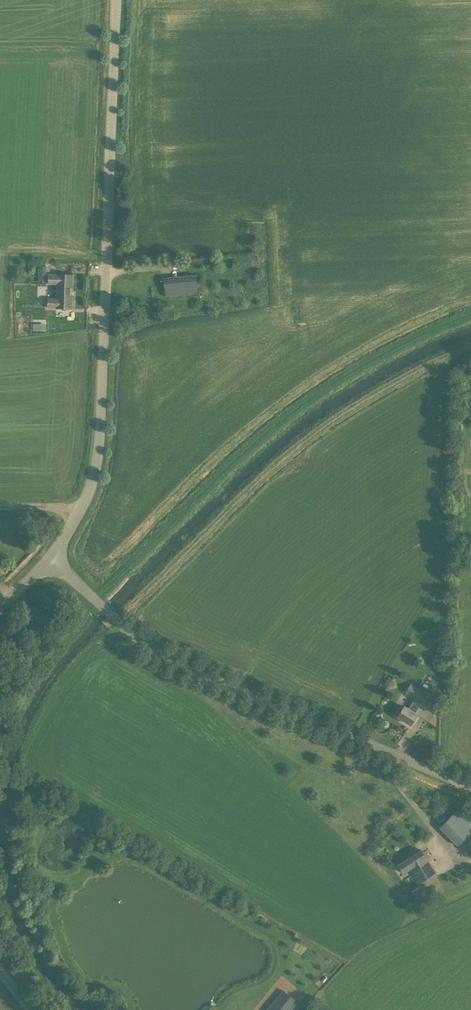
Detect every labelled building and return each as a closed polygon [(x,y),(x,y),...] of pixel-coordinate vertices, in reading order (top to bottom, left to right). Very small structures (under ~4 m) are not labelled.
[(57,284),(56,291),(72,292),(73,275),(57,274),(57,275),(48,274),(48,284),(57,284)] [(197,274),(164,277),(165,296),(198,293),(197,274)] [(71,309),(72,292),(56,291),(56,299),(48,298),(47,307),(56,308),(71,309)] [(423,705),(430,695),(418,687),(411,683),(405,692),(415,698),(409,707),(405,705),(398,717),(410,725),(418,713),(416,712),(421,704),(423,705)] [(457,810),(440,828),(458,846),(470,832),(470,824),(457,810)] [(398,865),(403,873),(409,869),(418,883),(436,872),(421,850),(398,865)] [(426,896),(419,887),(412,891),(418,901),(426,896)] [(266,1009),(291,1009),(297,1002),(283,990),(266,1009)]
